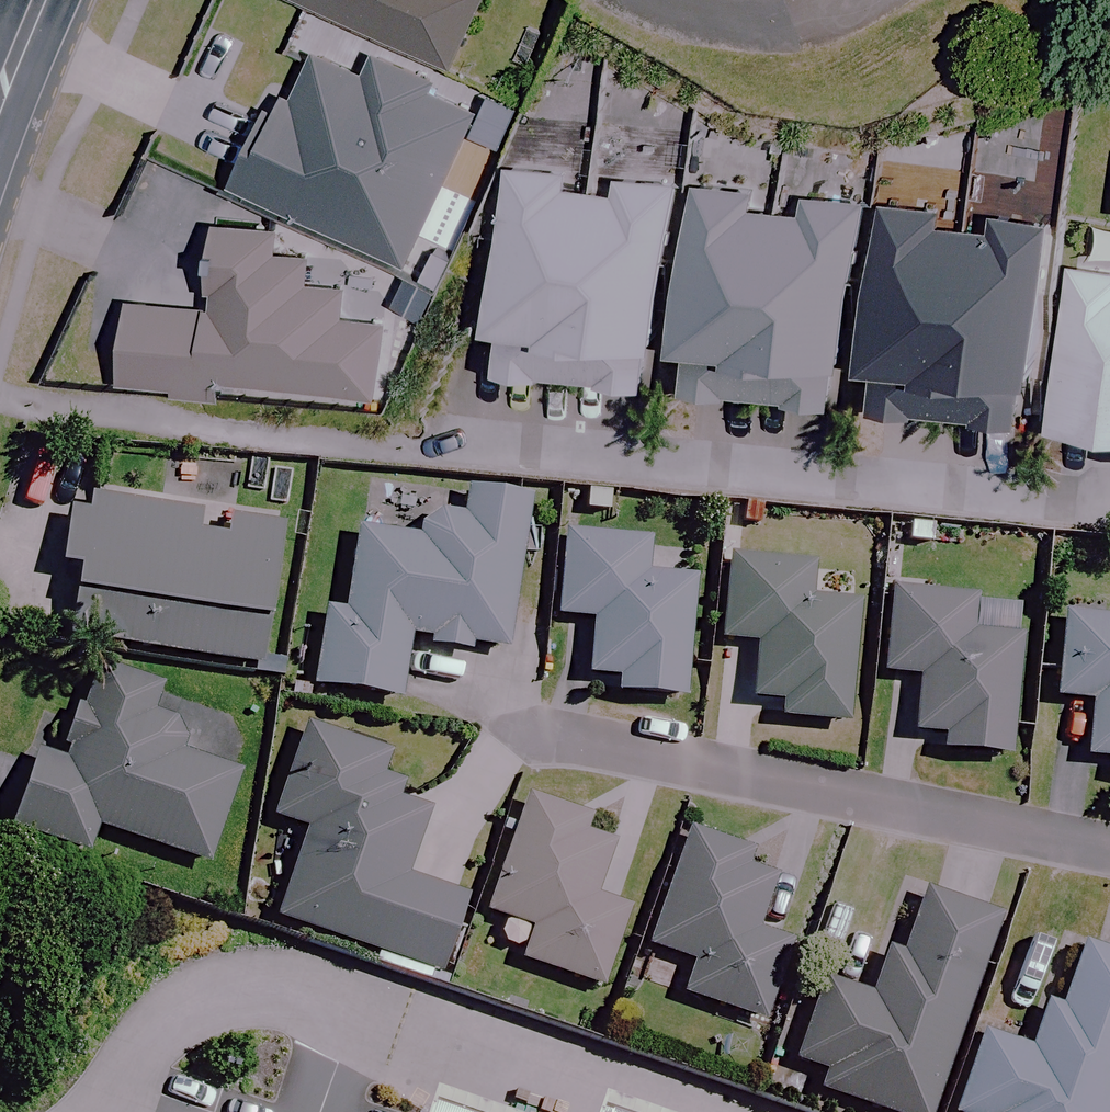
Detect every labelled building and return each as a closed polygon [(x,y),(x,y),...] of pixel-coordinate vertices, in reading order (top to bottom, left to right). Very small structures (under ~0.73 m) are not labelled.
[(450,63),(479,0),(308,0),(450,63)] [(220,176),(237,184),(403,262),(474,112),(427,90),(432,80),(369,51),(359,73),(302,46),(281,91),(264,83),(220,176)] [(510,305),(506,358),(552,361),(552,359),(583,361),(595,182),(569,180),(570,164),(511,160),(502,305),(510,305)] [(671,322),(681,172),(626,169),(625,184),(595,182),(583,361),(608,362),(608,365),(654,368),(657,321),(671,322)] [(699,324),(696,377),(742,380),(742,378),(772,380),(784,201),(759,199),(760,183),(701,179),(691,324),(699,324)] [(860,341),(871,191),(815,188),(814,203),(784,201),(772,380),(798,381),(798,384),(843,387),(846,340),(860,341)] [(885,343),(882,395),(928,399),(928,396),(958,398),(971,220),(945,218),(946,202),(887,198),(877,342),(885,343)] [(1046,360),(1057,210),(1002,206),(1001,222),(971,220),(958,398),(984,400),(984,403),(1029,406),(1033,359),(1046,360)] [(125,376),(183,378),(183,388),(226,390),(226,380),(389,385),(392,304),(353,303),(354,276),(315,275),(316,246),(286,245),(287,218),(215,215),(212,289),(224,289),(223,300),(127,296),(125,376)] [(1066,259),(1052,424),(1109,428),(1109,263),(1066,259)] [(404,638),(427,642),(425,654),(465,661),(467,648),(499,652),(522,500),(461,491),(457,518),(401,509),(397,537),(352,530),(340,613),(319,610),(306,694),(394,707),(404,638)] [(82,502),(81,516),(59,513),(44,619),(66,622),(63,644),(252,669),(271,528),(225,522),(222,542),(190,538),(193,517),(82,502)] [(642,543),(556,536),(549,619),(585,622),(580,678),(607,681),(606,696),(675,702),(685,578),(639,574),(642,543)] [(749,648),(745,705),(771,707),(770,723),(840,726),(847,608),(802,605),(804,568),(719,563),(714,646),(749,648)] [(970,602),(882,595),(876,677),(912,679),(908,735),(932,737),(930,754),(1001,760),(1011,641),(967,637),(970,602)] [(1050,613),(1044,702),(1082,704),(1078,759),(1107,761),(1105,779),(1109,780),(1109,617),(1050,613)] [(201,867),(245,730),(154,701),(158,690),(88,667),(72,714),(58,709),(41,760),(24,754),(0,828),(84,855),(92,832),(201,867)] [(400,785),(370,775),(377,755),(299,728),(266,820),(301,833),(270,921),(430,977),(456,902),(398,881),(420,818),(392,808),(400,785)] [(587,819),(515,797),(478,921),(519,933),(509,965),(597,992),(623,908),(593,899),(611,841),(583,832),(587,819)] [(746,871),(751,858),(680,835),(643,951),(688,965),(677,1000),(758,1026),(783,948),(749,937),(768,878),(746,871)] [(792,1063),(819,1073),(812,1093),(867,1111),(925,1111),(992,923),(908,893),(870,999),(821,981),(792,1063)] [(1074,945),(1052,1008),(1039,1003),(1023,1051),(978,1035),(952,1111),(1104,1111),(1109,1094),(1109,957),(1074,945)] [(407,1086),(399,1111),(487,1111),(407,1086)] [(591,1101),(587,1111),(624,1111),(591,1101)]
